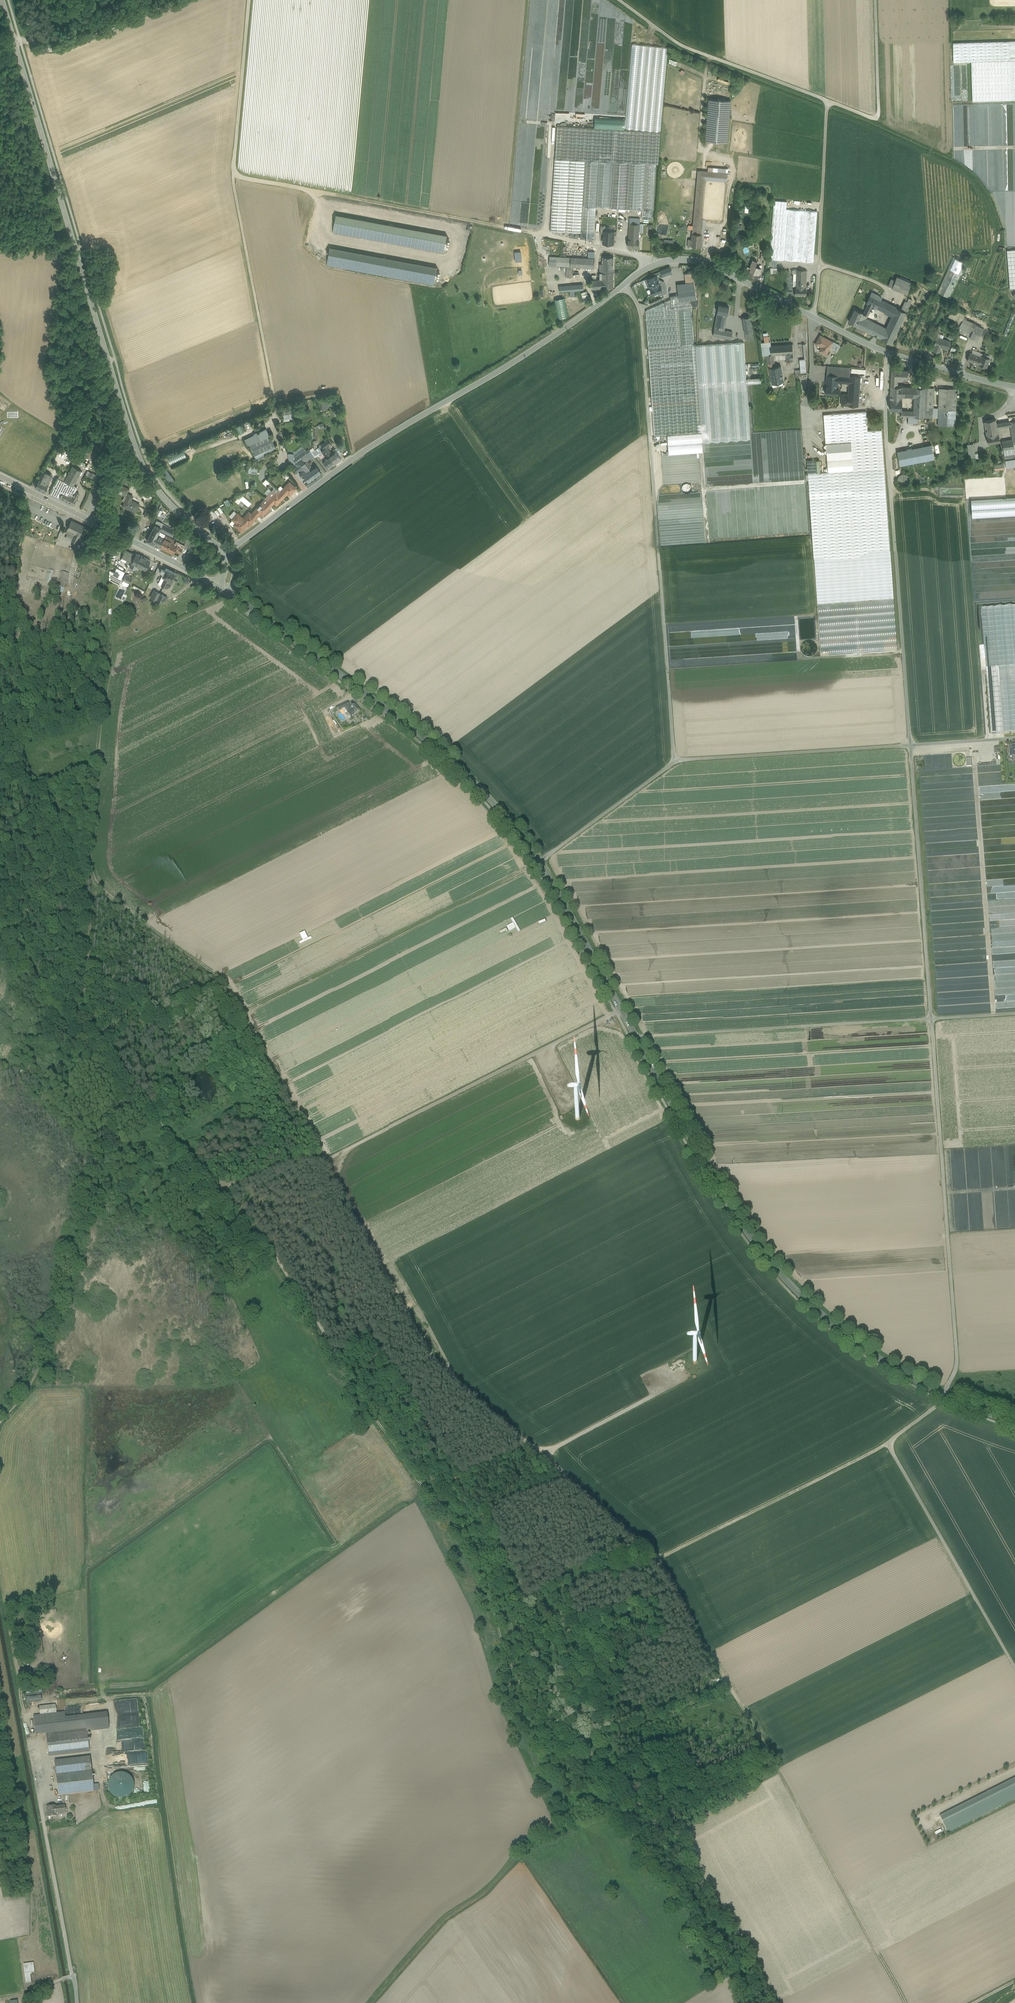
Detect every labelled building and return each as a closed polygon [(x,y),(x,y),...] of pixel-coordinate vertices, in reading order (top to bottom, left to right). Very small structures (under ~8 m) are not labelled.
[(953,42),(953,61),(971,60),(972,100),(1011,99),(1010,59),(1009,55),(1014,55),(1014,39),(953,42)] [(668,47),(632,44),(626,118),(625,123),(626,123),(626,127),(653,130),(660,131),(668,47)] [(731,100),(709,98),(705,140),(727,142),(731,100)] [(625,123),(626,118),(595,117),(595,127),(625,129),(625,123)] [(595,127),(557,125),(555,157),(612,161),(614,161),(628,162),(629,162),(643,162),(645,163),(658,163),(660,131),(625,129),(595,127)] [(555,157),(554,157),(550,230),(581,232),(582,206),(596,206),(610,207),(612,161),(555,157)] [(628,162),(614,161),(611,207),(625,208),(628,162)] [(643,162),(629,162),(627,208),(640,209),(643,162)] [(656,163),(645,163),(642,209),(652,210),(653,210),(656,163)] [(698,170),(693,225),(698,225),(702,175),(727,176),(728,172),(698,170)] [(787,200),(774,199),(773,207),(786,208),(787,200)] [(596,206),(582,206),(581,232),(580,238),(594,239),(596,206)] [(786,208),(773,207),(769,258),(813,261),(817,211),(804,210),(786,208)] [(652,210),(642,209),(642,218),(651,218),(652,210)] [(336,214),(333,232),(444,253),(447,234),(336,214)] [(629,222),(628,239),(639,239),(639,231),(640,223),(629,222)] [(606,230),(604,230),(604,233),(603,241),(609,241),(610,243),(612,243),(613,242),(613,240),(613,239),(613,235),(614,235),(614,230),(606,230)] [(701,234),(693,233),(692,239),(688,238),(688,246),(689,247),(691,247),(692,246),(692,245),(701,246),(702,238),(701,238),(701,234)] [(330,246),(327,265),(434,285),(437,266),(330,246)] [(1007,249),(1009,288),(1014,287),(1014,249),(1007,249)] [(571,257),(550,255),(549,265),(567,266),(571,266),(571,257)] [(954,256),(937,291),(950,297),(966,262),(954,256)] [(588,258),(571,257),(571,266),(573,266),(594,267),(595,258),(588,258)] [(613,257),(603,257),(603,263),(603,268),(613,268),(613,257)] [(757,261),(753,259),(750,266),(748,266),(745,273),(748,275),(757,279),(760,270),(761,268),(755,265),(757,261)] [(613,268),(603,268),(603,263),(600,263),(600,279),(603,278),(603,284),(613,282),(613,268)] [(869,271),(853,264),(851,270),(856,271),(856,270),(868,275),(869,271)] [(670,267),(661,270),(662,273),(663,275),(672,272),(670,267)] [(807,269),(797,269),(796,277),(806,278),(807,269)] [(694,272),(685,273),(686,282),(696,281),(694,272)] [(653,276),(643,280),(646,287),(649,286),(652,294),(663,290),(663,289),(664,289),(664,287),(662,281),(660,282),(657,275),(653,276)] [(897,276),(892,287),(897,289),(902,277),(897,276)] [(806,278),(796,277),(796,286),(795,286),(795,294),(806,295),(806,278)] [(911,281),(902,277),(897,289),(906,292),(911,281)] [(603,284),(603,278),(600,279),(597,279),(592,279),(592,288),(613,286),(613,282),(603,284)] [(694,282),(677,284),(678,295),(679,300),(691,299),(696,298),(695,289),(694,282)] [(868,302),(863,312),(868,315),(873,304),(880,308),(883,300),(880,299),(870,294),(867,301),(868,302)] [(677,346),(648,348),(654,434),(667,433),(701,431),(698,383),(697,370),(695,343),(694,343),(680,344),(678,308),(691,307),(691,299),(679,300),(678,295),(670,296),(671,299),(646,309),(648,346),(677,344),(677,346)] [(558,318),(567,317),(565,297),(555,299),(558,318)] [(905,300),(901,309),(906,311),(910,302),(907,301),(905,300)] [(896,306),(887,302),(885,310),(892,314),(896,306)] [(728,307),(719,305),(718,312),(727,314),(728,307)] [(886,328),(876,323),(871,333),(891,343),(906,311),(901,309),(896,306),(892,314),(886,328)] [(691,307),(678,308),(680,344),(694,343),(691,307)] [(863,312),(855,308),(854,312),(861,315),(866,318),(868,315),(863,312)] [(1004,334),(1007,335),(1014,313),(1014,311),(1013,310),(1004,334)] [(727,314),(718,312),(714,327),(723,329),(727,314)] [(861,315),(854,312),(849,321),(856,325),(861,315)] [(866,318),(861,315),(856,325),(856,326),(871,333),(876,323),(876,322),(866,318)] [(750,316),(742,317),(745,332),(752,331),(750,316)] [(973,323),(963,318),(960,323),(970,328),(969,332),(972,333),(974,329),(971,328),(973,323)] [(970,328),(960,323),(959,327),(969,332),(970,328)] [(983,327),(973,323),(971,328),(974,329),(972,333),(970,337),(977,340),(983,327)] [(723,329),(714,327),(713,334),(722,336),(731,338),(732,331),(723,329)] [(969,332),(959,327),(957,331),(970,337),(972,333),(969,332)] [(752,331),(745,332),(746,340),(753,338),(752,331)] [(832,341),(820,334),(816,342),(822,345),(820,350),(826,353),(830,346),(836,349),(839,344),(832,340),(832,341)] [(942,338),(937,336),(934,344),(935,345),(933,349),(939,351),(941,347),(947,349),(950,340),(942,338)] [(765,341),(761,342),(762,354),(767,354),(771,354),(771,345),(770,341),(769,341),(765,341)] [(742,343),(728,344),(732,380),(745,378),(746,378),(742,343)] [(792,343),(771,345),(771,354),(774,354),(774,359),(786,358),(786,353),(793,353),(792,343)] [(727,344),(713,346),(717,381),(731,380),(727,344)] [(712,346),(700,347),(703,370),(704,383),(716,382),(712,346)] [(774,354),(771,354),(767,354),(768,360),(771,376),(782,374),(781,365),(775,366),(774,359),(774,354)] [(981,356),(974,354),(971,361),(986,367),(989,358),(981,355),(981,356)] [(850,367),(833,365),(832,373),(838,374),(838,382),(849,382),(850,376),(850,367)] [(908,370),(891,369),(891,385),(897,386),(898,379),(907,379),(908,370)] [(832,373),(827,373),(826,384),(838,385),(838,382),(838,374),(832,373)] [(782,374),(771,376),(772,383),(784,380),(782,374)] [(850,376),(849,382),(848,394),(847,404),(858,405),(860,376),(850,376)] [(704,383),(698,383),(701,431),(702,441),(750,438),(746,378),(745,378),(732,380),(731,380),(717,381),(716,382),(704,383)] [(838,385),(826,384),(825,392),(838,393),(839,388),(837,388),(838,385)] [(897,386),(891,385),(890,399),(902,399),(902,396),(914,396),(915,386),(897,386)] [(925,387),(915,386),(914,396),(914,410),(913,416),(915,416),(918,416),(924,416),(925,387)] [(934,387),(925,387),(924,416),(933,416),(933,415),(933,410),(934,387)] [(956,387),(939,387),(938,409),(956,409),(956,387)] [(902,399),(890,399),(890,408),(901,409),(902,399)] [(329,400),(321,401),(322,409),(327,409),(327,405),(330,405),(329,400)] [(292,403),(281,406),(283,415),(295,413),(292,403)] [(956,409),(938,409),(938,424),(955,425),(956,409)] [(866,410),(824,413),(826,442),(851,440),(852,456),(853,469),(884,467),(881,428),(867,429),(866,410)] [(996,418),(984,420),(986,434),(998,432),(997,427),(996,422),(996,418)] [(272,432),(253,442),(260,456),(280,445),(277,429),(272,432)] [(701,431),(667,433),(668,443),(702,441),(701,431)] [(998,432),(986,434),(986,435),(988,442),(1000,440),(998,432)] [(799,456),(802,456),(802,437),(791,438),(791,444),(797,444),(797,449),(799,449),(799,456)] [(320,444),(321,445),(323,447),(326,445),(329,443),(327,439),(320,444)] [(1012,439),(1002,441),(1003,448),(1014,447),(1013,442),(1013,439),(1012,439)] [(851,440),(826,442),(824,445),(826,447),(824,450),(827,453),(827,458),(852,456),(851,440)] [(931,443),(897,450),(900,464),(934,457),(931,443)] [(321,445),(318,448),(317,447),(314,449),(318,454),(322,451),(325,455),(326,454),(327,456),(328,454),(323,447),(321,445)] [(184,449),(168,456),(171,463),(187,456),(184,449)] [(304,449),(295,456),(298,460),(295,462),(297,465),(299,468),(301,471),(303,473),(308,481),(315,476),(304,461),(301,458),(305,455),(305,453),(304,449)] [(310,449),(305,453),(305,455),(301,458),(304,461),(307,459),(313,454),(311,451),(310,449)] [(330,453),(328,454),(334,462),(340,457),(335,449),(330,453)] [(298,460),(295,456),(295,455),(294,454),(293,453),(292,452),(291,452),(290,452),(288,453),(290,463),(295,462),(298,460)] [(1004,454),(1006,467),(1014,466),(1014,453),(1004,454)] [(334,462),(328,454),(327,456),(322,459),(328,466),(334,462)] [(852,456),(827,458),(828,471),(853,469),(852,456)] [(307,459),(304,461),(315,476),(321,471),(316,464),(312,467),(311,466),(311,465),(307,459)] [(815,459),(807,459),(808,472),(816,471),(815,459)] [(66,501),(71,491),(73,492),(74,491),(74,492),(75,491),(77,487),(73,485),(82,470),(72,465),(66,477),(64,481),(58,478),(57,477),(50,493),(66,501)] [(816,471),(808,472),(808,479),(817,606),(893,601),(884,467),(853,469),(828,471),(816,471)] [(44,492),(48,484),(53,475),(44,470),(35,487),(44,492)] [(92,472),(89,477),(100,481),(103,476),(92,472)] [(910,482),(910,479),(910,477),(908,475),(906,473),(904,473),(901,473),(899,475),(898,477),(897,480),(898,482),(899,484),(901,485),(904,486),(906,485),(909,484),(910,482)] [(296,487),(289,481),(283,488),(281,491),(284,494),(287,492),(290,494),(296,487)] [(94,485),(89,498),(93,499),(96,492),(102,494),(104,490),(94,485)] [(124,497),(126,499),(128,494),(127,493),(121,490),(117,488),(116,491),(125,495),(124,497)] [(73,492),(71,491),(66,501),(75,505),(78,499),(77,499),(80,493),(75,491),(74,492),(74,491),(73,492)] [(276,492),(275,491),(269,498),(270,498),(268,501),(272,504),(273,502),(276,504),(282,498),(282,497),(284,494),(281,491),(278,494),(276,492)] [(241,493),(238,497),(249,505),(252,502),(241,493)] [(140,504),(131,500),(133,496),(128,494),(126,499),(125,502),(123,506),(136,512),(140,504)] [(241,505),(244,503),(238,497),(235,499),(241,505)] [(971,499),(971,515),(1014,513),(1014,497),(971,499)] [(268,501),(265,504),(262,502),(256,508),(256,509),(254,511),(258,515),(260,512),(263,514),(269,508),(269,507),(272,504),(268,501)] [(251,514),(249,512),(243,518),(248,523),(249,524),(255,518),(258,515),(254,511),(251,514)] [(243,518),(237,513),(232,518),(236,522),(234,524),(241,530),(248,523),(243,518)] [(76,543),(84,526),(78,523),(77,524),(71,521),(68,528),(65,534),(72,540),(72,541),(76,543)] [(155,524),(146,540),(153,543),(158,533),(159,530),(161,527),(155,524)] [(175,530),(162,524),(161,527),(159,530),(164,532),(164,531),(172,535),(175,530)] [(158,533),(153,543),(159,546),(164,538),(163,537),(163,538),(158,535),(159,534),(158,533)] [(181,550),(182,547),(186,539),(178,534),(176,540),(174,543),(177,544),(174,550),(180,552),(181,550)] [(174,543),(176,540),(165,535),(163,537),(164,538),(159,546),(160,546),(173,553),(174,550),(177,544),(174,543)] [(135,555),(126,550),(123,554),(122,557),(130,560),(132,562),(135,555)] [(151,560),(136,553),(135,555),(132,562),(146,569),(151,560)] [(124,571),(117,567),(115,572),(113,575),(121,579),(124,571)] [(164,570),(163,573),(162,576),(165,577),(167,578),(171,570),(166,568),(164,570)] [(113,575),(115,572),(110,569),(109,579),(120,584),(122,579),(121,579),(113,575)] [(54,572),(48,570),(45,582),(50,584),(54,572)] [(176,573),(171,570),(167,578),(169,579),(172,581),(174,578),(176,579),(177,579),(178,578),(177,576),(175,575),(176,573)] [(63,593),(64,589),(69,574),(60,572),(56,587),(55,591),(63,593)] [(133,577),(126,574),(123,580),(124,580),(129,583),(130,583),(133,577)] [(134,584),(132,586),(143,592),(144,590),(134,584)] [(156,600),(160,593),(154,590),(150,597),(156,600)] [(167,597),(160,593),(156,600),(161,603),(168,600),(167,597)] [(893,601),(817,606),(821,657),(897,652),(893,601)] [(347,703),(337,708),(339,711),(341,710),(343,709),(348,707),(349,706),(347,703)] [(354,705),(350,708),(350,709),(350,710),(346,713),(350,717),(350,718),(359,711),(354,705)] [(350,717),(346,713),(343,709),(341,710),(344,715),(347,719),(350,717)] [(46,1733),(86,1729),(108,1726),(106,1714),(65,1718),(64,1712),(56,1713),(55,1705),(39,1707),(40,1715),(33,1716),(36,1734),(46,1733)] [(86,1729),(46,1733),(48,1756),(89,1752),(86,1732),(86,1729)] [(89,1757),(54,1761),(56,1775),(91,1771),(89,1757)] [(91,1771),(56,1775),(58,1796),(63,1795),(93,1792),(93,1785),(91,1771)] [(120,1773),(115,1774),(111,1777),(109,1781),(108,1786),(109,1791),(112,1795),(116,1798),(121,1798),(126,1797),(130,1794),(133,1790),(133,1785),(132,1780),(129,1776),(125,1774),(120,1773)] [(938,1819),(945,1833),(947,1836),(1014,1802),(1014,1781),(938,1819)] [(55,1806),(47,1807),(48,1817),(56,1816),(56,1815),(55,1807),(55,1806)] [(64,1806),(55,1807),(56,1815),(65,1814),(64,1806)] [(33,1963),(23,1964),(26,1984),(31,1983),(30,1974),(34,1973),(33,1963)]
